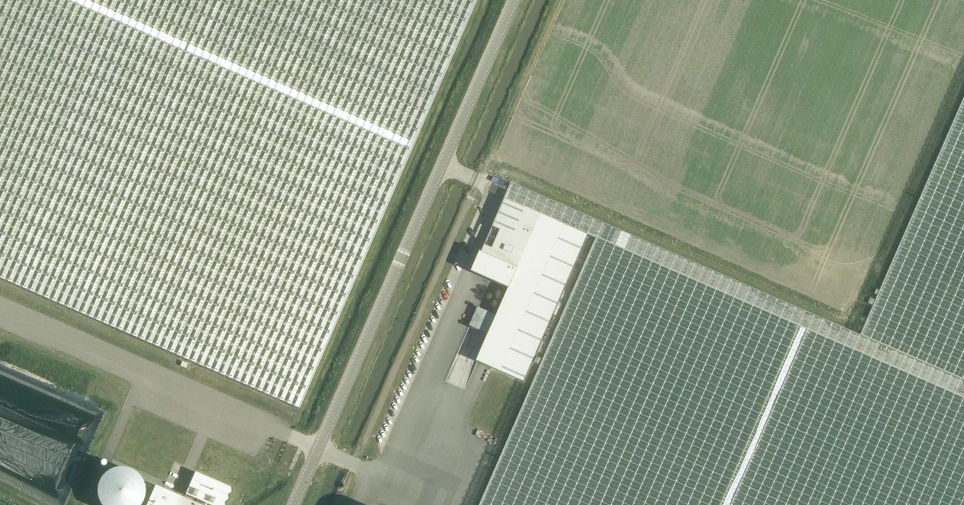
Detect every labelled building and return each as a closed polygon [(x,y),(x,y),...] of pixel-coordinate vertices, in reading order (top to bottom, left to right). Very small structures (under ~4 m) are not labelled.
[(299,409),(477,0),(0,0),(0,279),(299,409)] [(481,504),(963,504),(963,102),(862,336),(512,184),(481,255),(483,256),(476,272),(495,281),(494,283),(509,289),(498,316),(478,308),(470,327),(489,335),(477,362),(524,383),(588,235),(597,239),(481,504)] [(128,470),(127,470),(126,469),(124,469),(123,469),(122,469),(120,469),(119,469),(117,469),(116,470),(115,470),(113,470),(113,471),(112,471),(110,472),(109,472),(108,473),(107,474),(106,475),(105,476),(104,477),(103,478),(102,479),(101,480),(100,481),(100,482),(99,483),(98,485),(98,486),(98,487),(97,489),(97,490),(97,491),(97,493),(97,494),(97,496),(97,497),(97,498),(98,500),(98,501),(99,502),(99,504),(100,504),(142,504),(143,504),(143,503),(144,501),(144,500),(145,499),(145,497),(145,496),(145,495),(145,493),(145,492),(145,490),(145,489),(145,488),(144,486),(144,485),(143,484),(143,482),(142,481),(141,480),(141,479),(140,478),(139,477),(138,476),(137,475),(136,474),(135,473),(133,472),(132,472),(131,471),(130,471),(128,470)] [(185,495),(208,504),(226,504),(233,489),(195,472),(185,495)] [(155,486),(147,504),(198,504),(155,486)]
